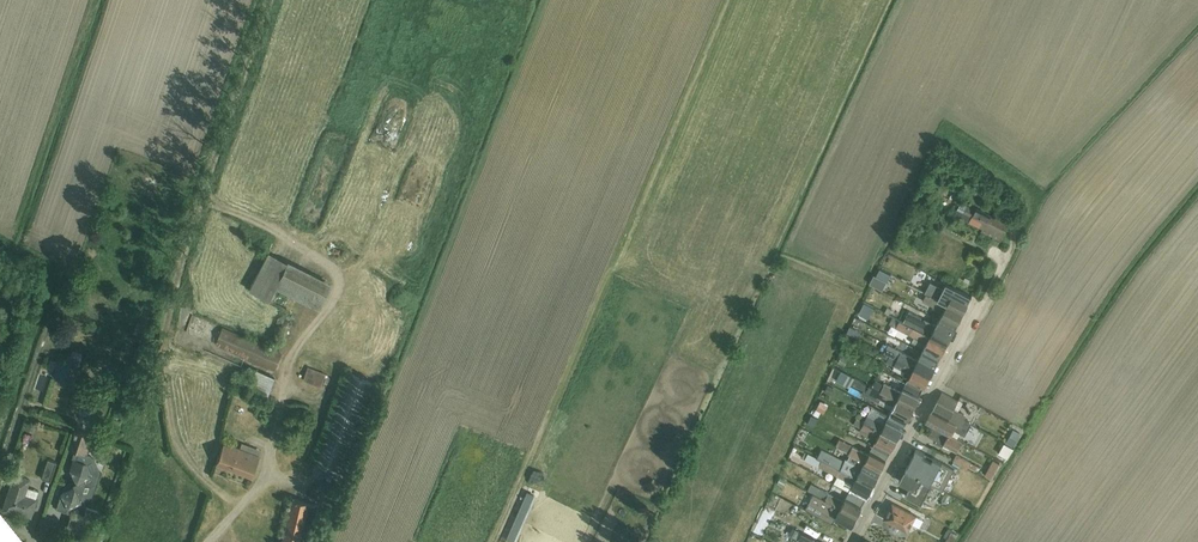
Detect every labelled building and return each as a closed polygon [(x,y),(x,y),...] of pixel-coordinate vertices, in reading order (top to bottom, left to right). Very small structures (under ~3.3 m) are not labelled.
[(962,202),(955,215),(983,229),(981,232),(1001,242),(1012,216),(1000,210),(996,218),(962,202)] [(269,252),(249,290),(268,300),(275,288),(319,310),(333,283),(289,261),(288,262),(269,252)] [(914,275),(910,282),(922,288),(926,282),(914,275)] [(874,276),(871,283),(885,290),(889,281),(879,276),(878,278),(874,276)] [(927,293),(963,312),(972,296),(947,283),(944,289),(931,282),(925,292),(927,293)] [(940,319),(955,327),(963,312),(927,293),(923,301),(944,311),(940,319)] [(864,308),(860,316),(867,320),(871,311),(864,308)] [(904,322),(947,344),(955,327),(940,319),(937,325),(925,319),(924,321),(921,320),(922,318),(910,312),(904,322)] [(923,351),(939,359),(947,344),(904,322),(894,317),(890,324),(915,337),(912,343),(924,349),(923,351)] [(850,326),(847,332),(859,338),(862,332),(850,326)] [(223,327),(215,345),(275,370),(283,352),(223,327)] [(885,352),(930,376),(939,359),(923,351),(918,360),(889,345),(885,352)] [(906,383),(922,391),(930,376),(885,352),(883,357),(888,360),(887,362),(895,366),(893,369),(904,375),(906,371),(911,374),(906,383)] [(60,356),(54,376),(59,378),(58,383),(73,387),(78,369),(77,369),(80,359),(68,355),(67,358),(60,356)] [(843,355),(839,363),(845,366),(849,358),(843,355)] [(855,377),(857,374),(839,365),(837,368),(849,374),(855,377)] [(308,367),(303,379),(321,387),(326,374),(308,367)] [(256,370),(250,390),(267,399),(275,377),(256,370)] [(349,373),(314,463),(340,473),(375,383),(349,373)] [(855,377),(849,374),(844,384),(850,387),(852,384),(864,390),(862,394),(892,410),(890,415),(906,423),(914,407),(866,382),(855,377)] [(239,381),(232,394),(241,398),(249,383),(246,381),(244,384),(239,381)] [(866,382),(914,407),(922,391),(906,383),(902,392),(885,383),(884,384),(877,381),(875,384),(867,381),(866,382)] [(828,385),(825,392),(831,395),(834,388),(828,385)] [(932,411),(968,431),(972,424),(964,419),(967,415),(959,411),(963,403),(942,392),(932,411)] [(819,404),(816,409),(821,412),(824,407),(819,404)] [(889,418),(890,415),(875,408),(874,410),(889,418)] [(906,423),(890,415),(889,418),(874,410),(872,409),(867,418),(861,415),(860,419),(897,439),(906,423)] [(968,431),(932,411),(926,421),(934,426),(963,441),(966,435),(968,431)] [(810,415),(806,422),(814,427),(818,420),(810,415)] [(874,446),(889,454),(897,439),(860,419),(858,418),(854,425),(862,428),(860,432),(869,437),(876,441),(874,446)] [(27,422),(25,429),(34,432),(36,426),(27,422)] [(963,441),(934,426),(929,435),(935,439),(933,442),(949,450),(950,448),(957,451),(960,447),(963,449),(966,443),(963,441)] [(61,493),(57,508),(67,511),(68,507),(93,494),(102,467),(84,461),(86,455),(87,455),(94,435),(75,428),(68,449),(76,451),(70,468),(77,481),(73,483),(75,487),(61,493)] [(1014,429),(1006,442),(1013,446),(1021,433),(1014,429)] [(873,446),(874,446),(876,441),(869,437),(866,442),(873,446)] [(851,454),(881,470),(889,454),(874,446),(873,446),(869,455),(840,439),(836,446),(851,454)] [(224,443),(216,463),(252,477),(262,450),(242,443),(240,448),(232,445),(231,445),(224,443)] [(1004,443),(999,453),(1008,458),(1014,448),(1004,443)] [(905,470),(933,484),(944,490),(955,469),(917,449),(915,453),(908,465),(905,470)] [(873,485),(823,459),(808,452),(805,459),(838,476),(835,483),(850,491),(849,493),(865,501),(873,485)] [(823,459),(873,485),(881,470),(851,454),(848,460),(847,459),(845,462),(826,453),(823,459)] [(957,455),(954,460),(968,468),(969,467),(976,470),(979,466),(957,455)] [(48,459),(42,478),(51,481),(57,462),(48,459)] [(994,460),(985,475),(992,478),(1001,463),(994,460)] [(933,484),(905,470),(903,474),(899,480),(911,486),(906,496),(922,504),(933,484)] [(15,473),(3,510),(11,513),(12,510),(31,516),(37,498),(36,498),(39,491),(28,487),(31,478),(15,473)] [(865,501),(849,493),(845,501),(810,483),(807,489),(815,494),(857,516),(865,501)] [(506,539),(513,541),(516,541),(537,495),(527,491),(506,539)] [(857,516),(815,494),(806,509),(833,523),(835,518),(852,526),(857,516)] [(281,541),(311,541),(320,505),(292,498),(281,541)] [(913,524),(917,516),(892,502),(883,519),(892,523),(903,529),(909,532),(913,524)] [(72,512),(66,528),(79,533),(84,518),(94,521),(98,510),(87,506),(84,516),(72,512)] [(762,515),(753,533),(759,536),(768,519),(762,515)] [(917,516),(913,524),(920,527),(924,520),(917,516)] [(903,529),(892,523),(887,531),(898,537),(903,529)] [(793,528),(789,535),(803,541),(820,541),(793,528)] [(946,541),(954,541),(958,535),(952,531),(946,541)]
